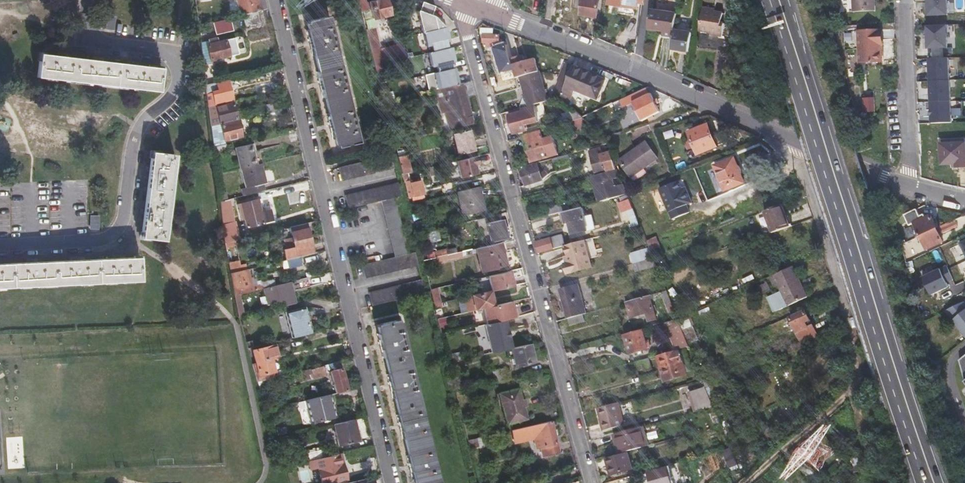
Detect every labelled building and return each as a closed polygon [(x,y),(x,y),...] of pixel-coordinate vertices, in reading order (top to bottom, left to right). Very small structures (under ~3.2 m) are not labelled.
[(198,18),(199,28),(227,21),(224,5),(229,4),(228,0),(219,0),(220,5),(205,8),(206,15),(201,16),(201,18),(198,18)] [(265,1),(264,1),(264,0),(238,0),(242,18),(244,17),(258,14),(268,11),(265,1)] [(581,14),(596,17),(599,2),(594,1),(594,0),(583,0),(581,14)] [(607,6),(636,11),(637,6),(642,6),(643,0),(608,0),(607,6)] [(857,13),(878,12),(877,0),(856,0),(857,13)] [(929,15),(948,15),(947,0),(928,0),(929,15)] [(387,1),(370,5),(374,21),(392,17),(387,1)] [(417,12),(429,14),(431,7),(419,4),(417,12)] [(415,12),(419,33),(423,32),(452,26),(438,16),(429,14),(417,12),(415,12)] [(262,27),(258,14),(244,17),(247,30),(262,27)] [(711,41),(724,43),(726,31),(722,30),(724,19),(715,18),(715,16),(704,14),(700,37),(712,39),(711,41)] [(649,16),(647,35),(661,37),(661,41),(672,42),(673,34),(675,20),(649,16)] [(329,19),(307,24),(337,150),(359,145),(329,19)] [(947,25),(928,26),(929,48),(948,47),(947,25)] [(452,27),(423,32),(425,45),(429,44),(430,50),(453,46),(452,39),(456,38),(454,31),(453,32),(452,27)] [(863,31),(864,53),(868,53),(868,62),(887,60),(885,30),(863,31)] [(373,31),(365,33),(374,68),(382,65),(373,31)] [(498,34),(483,34),(483,44),(487,44),(487,48),(490,48),(490,53),(501,53),(501,49),(506,49),(506,43),(506,40),(499,39),(498,34)] [(673,34),(672,42),(670,53),(690,56),(693,37),(673,34)] [(240,40),(236,41),(240,58),(244,57),(240,40)] [(240,58),(236,41),(216,45),(216,42),(210,44),(211,47),(209,47),(213,64),(240,58)] [(438,73),(455,69),(453,63),(461,61),(458,45),(426,52),(429,68),(437,66),(438,73)] [(60,58),(43,56),(40,79),(160,94),(162,71),(132,67),(94,63),(60,58)] [(513,66),(517,80),(541,73),(537,59),(513,66)] [(957,64),(937,65),(938,87),(957,86),(957,64)] [(565,98),(574,71),(566,68),(562,80),(563,81),(557,101),(565,98)] [(421,94),(459,86),(455,69),(438,73),(417,78),(421,94)] [(521,79),(529,108),(534,107),(548,103),(540,74),(521,79)] [(606,86),(582,77),(575,95),(599,104),(606,86)] [(726,94),(734,95),(735,82),(727,82),(726,94)] [(474,96),(471,83),(459,86),(436,91),(442,115),(440,116),(442,122),(447,121),(448,126),(432,130),(433,136),(474,126),(467,98),(474,96)] [(220,86),(220,85),(207,88),(210,109),(214,108),(215,108),(213,93),(218,92),(221,104),(233,102),(229,84),(220,86)] [(265,96),(278,93),(276,85),(263,88),(265,96)] [(940,110),(958,109),(956,87),(938,89),(940,110)] [(648,99),(645,93),(626,102),(629,108),(633,107),(643,125),(647,123),(659,117),(650,98),(648,99)] [(874,99),(865,100),(865,112),(875,111),(874,99)] [(218,109),(222,126),(238,122),(234,105),(218,109)] [(266,115),(281,111),(279,105),(264,108),(266,115)] [(529,108),(510,113),(512,117),(511,117),(515,134),(533,130),(532,124),(538,122),(534,107),(529,108)] [(283,118),(281,111),(266,115),(268,122),(283,118)] [(563,116),(565,126),(586,120),(578,112),(563,116)] [(238,122),(222,126),(225,142),(242,139),(238,122)] [(216,127),(212,128),(215,149),(221,147),(219,126),(216,127)] [(709,128),(690,136),(699,158),(719,150),(709,128)] [(534,134),(523,137),(527,151),(528,155),(531,164),(558,157),(554,140),(544,143),(543,140),(549,139),(547,131),(534,134)] [(459,156),(475,152),(471,137),(470,132),(454,136),(459,156)] [(471,137),(475,152),(479,151),(475,136),(471,137)] [(403,143),(394,146),(401,177),(408,175),(411,174),(403,143)] [(621,164),(630,178),(643,169),(645,172),(659,163),(647,145),(621,164)] [(951,146),(952,165),(956,164),(963,164),(963,168),(964,168),(964,145),(951,146)] [(242,171),(258,168),(255,155),(253,146),(237,150),(242,171)] [(590,154),(596,177),(598,177),(614,172),(609,155),(602,157),(600,151),(590,154)] [(175,157),(152,155),(150,171),(144,217),(142,240),(165,243),(175,157)] [(567,157),(554,160),(556,167),(569,163),(567,157)] [(478,158),(456,164),(460,181),(478,176),(476,167),(479,166),(478,158)] [(338,171),(342,184),(394,172),(391,159),(338,171)] [(734,162),(714,170),(725,195),(733,191),(735,196),(747,190),(734,162)] [(522,171),(527,187),(544,182),(539,166),(522,171)] [(242,192),(244,199),(264,194),(263,187),(267,186),(262,167),(258,168),(242,171),(246,191),(242,192)] [(643,169),(630,178),(632,182),(645,172),(643,169)] [(621,178),(618,171),(614,172),(598,177),(600,184),(593,185),(598,203),(628,195),(624,185),(615,187),(613,180),(621,178)] [(408,175),(401,177),(404,185),(405,185),(409,200),(423,196),(419,184),(411,185),(408,175)] [(398,188),(346,200),(349,212),(382,205),(395,259),(362,267),(366,281),(416,268),(413,255),(409,256),(396,201),(400,200),(398,188)] [(484,211),(479,188),(458,193),(464,216),(484,211)] [(259,202),(243,205),(248,229),(274,224),(271,211),(262,213),(259,202)] [(641,228),(631,203),(620,206),(623,215),(627,214),(631,230),(641,228)] [(547,210),(549,218),(563,214),(571,212),(569,204),(547,210)] [(585,220),(582,210),(571,212),(563,214),(566,225),(569,224),(573,236),(588,232),(585,220)] [(770,236),(786,230),(779,211),(763,218),(770,236)] [(915,234),(917,238),(938,228),(937,225),(934,226),(930,217),(914,224),(918,233),(915,234)] [(493,243),(506,239),(502,221),(489,224),(488,218),(478,221),(485,248),(494,245),(493,243)] [(593,218),(585,220),(588,232),(596,230),(593,218)] [(957,226),(954,220),(938,228),(917,238),(919,243),(922,242),(925,249),(942,242),(938,233),(940,232),(941,233),(957,226)] [(285,251),(287,262),(314,255),(313,253),(308,230),(307,226),(291,230),(295,248),(285,251)] [(311,230),(308,230),(313,253),(316,253),(311,230)] [(236,233),(226,235),(227,245),(234,243),(238,243),(236,233)] [(563,237),(536,244),(539,254),(566,247),(563,237)] [(665,256),(659,239),(648,244),(652,254),(655,260),(665,256)] [(587,242),(567,247),(569,256),(570,263),(568,264),(570,274),(593,268),(587,242)] [(508,265),(503,243),(494,245),(485,248),(477,250),(483,272),(508,265)] [(959,246),(947,251),(962,282),(964,281),(964,259),(959,246)] [(444,250),(446,257),(459,254),(457,247),(444,250)] [(228,249),(231,264),(238,263),(235,248),(228,249)] [(435,252),(437,260),(446,257),(444,250),(435,252)] [(446,257),(437,260),(438,263),(464,257),(463,253),(459,254),(446,257)] [(635,265),(641,263),(638,254),(630,256),(633,266),(635,265)] [(655,260),(652,254),(644,256),(646,262),(655,260)] [(142,282),(141,260),(114,261),(70,263),(29,265),(0,267),(0,290),(142,282)] [(655,260),(646,262),(641,263),(635,265),(637,273),(658,268),(655,260)] [(231,264),(233,275),(239,273),(238,263),(231,264)] [(954,279),(948,266),(923,277),(931,295),(949,287),(947,282),(954,279)] [(774,294),(781,310),(807,298),(797,277),(795,278),(791,269),(774,277),(780,292),(774,294)] [(233,275),(237,296),(242,295),(240,281),(251,279),(249,271),(239,273),(233,275)] [(510,272),(489,277),(493,292),(514,287),(510,272)] [(309,289),(307,280),(294,283),(296,292),(309,289)] [(286,302),(287,307),(297,305),(291,283),(265,290),(269,305),(286,302)] [(421,283),(369,295),(372,308),(424,296),(421,283)] [(248,291),(248,294),(265,290),(264,285),(252,288),(253,290),(248,291)] [(561,291),(569,319),(586,314),(578,286),(561,291)] [(441,305),(438,290),(430,291),(434,306),(441,305)] [(492,292),(472,297),(474,306),(477,305),(478,311),(494,306),(493,303),(494,302),(492,292)] [(676,312),(668,293),(663,295),(671,315),(676,312)] [(237,296),(241,319),(245,318),(242,295),(237,296)] [(659,321),(653,297),(629,303),(633,319),(650,315),(652,323),(659,321)] [(946,310),(964,335),(964,303),(964,302),(946,310)] [(484,310),(488,325),(505,321),(518,318),(516,310),(513,310),(512,303),(484,310)] [(682,305),(675,308),(677,312),(679,318),(687,315),(682,305)] [(286,314),(292,340),(313,335),(307,310),(286,314)] [(790,320),(790,318),(786,320),(772,327),(779,341),(781,345),(798,338),(801,344),(803,349),(819,342),(812,328),(809,329),(806,324),(811,322),(806,312),(790,320)] [(586,314),(569,319),(570,324),(588,320),(586,314)] [(692,317),(680,323),(684,332),(696,327),(692,317)] [(505,321),(488,325),(495,354),(512,350),(505,321)] [(691,349),(679,321),(666,324),(678,353),(691,349)] [(377,328),(416,482),(438,482),(398,322),(377,328)] [(779,341),(772,327),(760,332),(768,347),(779,341)] [(692,330),(685,332),(690,346),(700,342),(698,335),(696,336),(694,331),(693,331),(692,330)] [(643,335),(627,340),(631,357),(648,353),(647,351),(650,351),(649,345),(646,346),(643,335)] [(820,346),(819,342),(803,349),(801,344),(792,348),(796,356),(820,346)] [(537,363),(532,345),(512,350),(517,368),(537,363)] [(260,364),(255,365),(260,383),(261,383),(273,380),(278,378),(273,359),(281,357),(278,346),(257,352),(260,364)] [(452,355),(454,364),(465,361),(463,353),(452,355)] [(672,356),(672,354),(661,357),(664,370),(674,367),(677,377),(686,374),(680,354),(672,356)] [(650,360),(636,364),(637,368),(645,366),(651,365),(650,360)] [(454,364),(449,365),(450,370),(466,367),(465,361),(454,364)] [(329,366),(336,394),(348,392),(341,363),(329,366)] [(324,367),(305,372),(308,381),(327,377),(324,367)] [(496,385),(511,381),(508,368),(492,372),(496,385)] [(717,376),(704,381),(712,400),(724,394),(720,386),(721,385),(717,376)] [(273,380),(261,383),(264,393),(276,389),(273,380)] [(519,390),(500,394),(508,425),(527,420),(524,407),(526,407),(524,398),(522,399),(519,390)] [(715,408),(711,400),(707,390),(691,394),(696,413),(715,408)] [(331,396),(306,402),(312,425),(336,419),(331,396)] [(622,425),(617,403),(597,408),(600,419),(602,418),(603,423),(600,423),(602,430),(622,425)] [(721,425),(720,421),(716,413),(710,415),(712,419),(710,420),(713,428),(721,425)] [(696,417),(689,418),(691,432),(699,431),(696,417)] [(753,418),(741,424),(743,429),(755,423),(753,418)] [(355,420),(335,425),(340,447),(360,442),(355,420)] [(560,452),(552,422),(512,431),(516,444),(535,439),(537,448),(542,447),(545,456),(560,452)] [(650,446),(645,426),(614,434),(619,454),(650,446)] [(732,430),(727,432),(729,438),(735,436),(732,430)] [(291,436),(278,439),(280,446),(293,443),(291,436)] [(729,471),(738,467),(731,450),(721,452),(729,471)] [(306,455),(308,463),(320,460),(319,452),(306,455)] [(628,453),(608,459),(610,468),(613,467),(615,474),(633,470),(628,453)] [(336,456),(320,460),(308,463),(310,471),(317,469),(321,482),(329,482),(342,480),(336,456)] [(649,474),(652,482),(672,482),(671,477),(668,478),(665,470),(649,474)]
